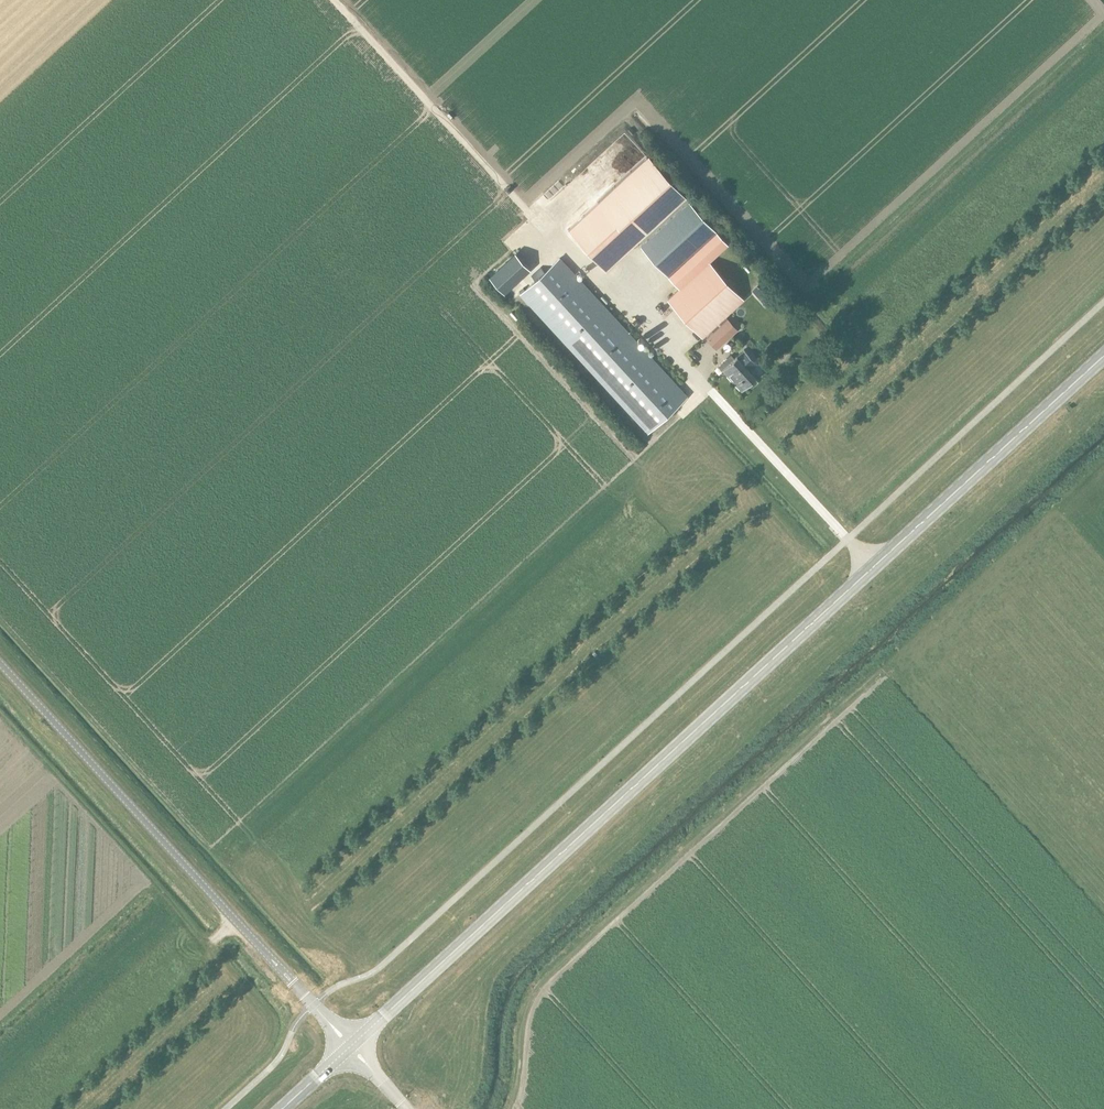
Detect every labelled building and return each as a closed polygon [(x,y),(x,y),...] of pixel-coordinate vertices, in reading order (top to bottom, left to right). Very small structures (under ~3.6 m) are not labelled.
[(646,158),(568,230),(606,271),(684,199),(646,158)] [(689,202),(641,246),(641,247),(679,288),(708,262),(727,244),(689,202)] [(510,290),(528,273),(513,256),(490,277),(505,294),(510,290)] [(521,294),(648,433),(687,397),(560,259),(521,294)] [(679,288),(668,299),(702,337),(710,329),(722,342),(736,329),(724,316),(743,299),(734,290),(708,262),(679,288)] [(757,287),(752,291),(764,305),(769,300),(757,287)] [(757,377),(751,370),(758,364),(744,350),(722,370),(742,391),(749,385),(751,387),(753,387),(758,383),(758,381),(756,379),(757,377)]
